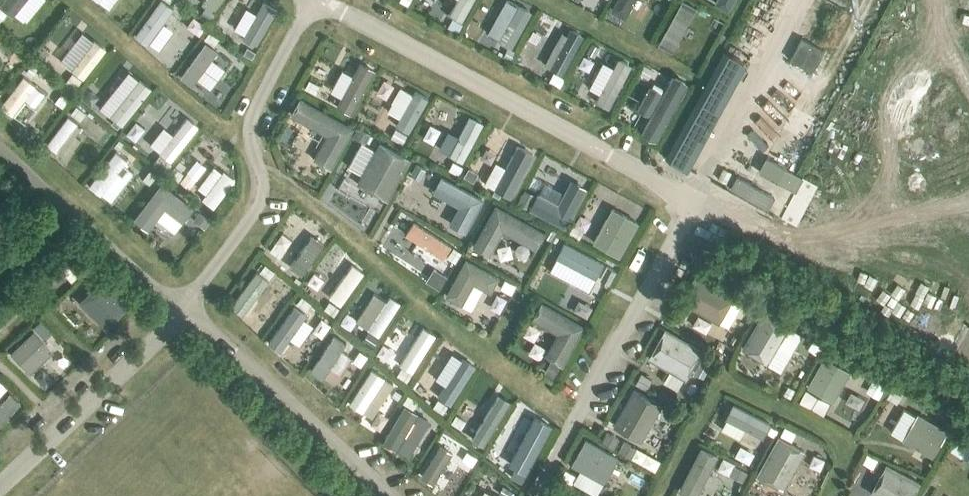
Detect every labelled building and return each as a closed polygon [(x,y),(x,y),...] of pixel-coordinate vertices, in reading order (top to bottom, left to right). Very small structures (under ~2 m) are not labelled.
[(360,63),(337,105),(351,113),(374,71),(360,63)] [(330,166),(352,128),(314,107),(306,121),(329,134),(316,158),(330,166)] [(689,114),(666,156),(685,167),(708,125),(689,114)] [(387,197),(408,158),(380,143),(359,182),(387,197)] [(638,222),(612,208),(594,241),(619,255),(638,222)] [(557,257),(596,278),(604,264),(565,243),(557,257)] [(70,245),(43,270),(51,280),(60,271),(66,278),(75,270),(79,274),(88,265),(70,245)] [(466,260),(447,295),(461,303),(473,281),(490,291),(498,277),(466,260)] [(696,273),(681,300),(719,322),(734,295),(696,273)] [(102,278),(80,301),(107,328),(130,305),(102,278)] [(559,332),(547,354),(562,362),(583,326),(543,303),(534,317),(559,332)] [(742,347),(767,363),(790,326),(765,311),(742,347)] [(665,328),(649,357),(687,378),(703,349),(665,328)] [(11,352),(31,372),(53,351),(34,330),(11,352)] [(807,386),(834,400),(850,371),(824,356),(807,386)] [(629,433),(641,440),(662,404),(635,388),(613,424),(621,429),(619,432),(627,437),(629,433)] [(918,412),(903,439),(934,456),(949,430),(918,412)] [(756,474),(783,490),(806,451),(779,436),(756,474)] [(586,439),(572,464),(604,482),(618,457),(586,439)] [(876,495),(912,495),(920,481),(886,463),(870,493),(876,495)]
